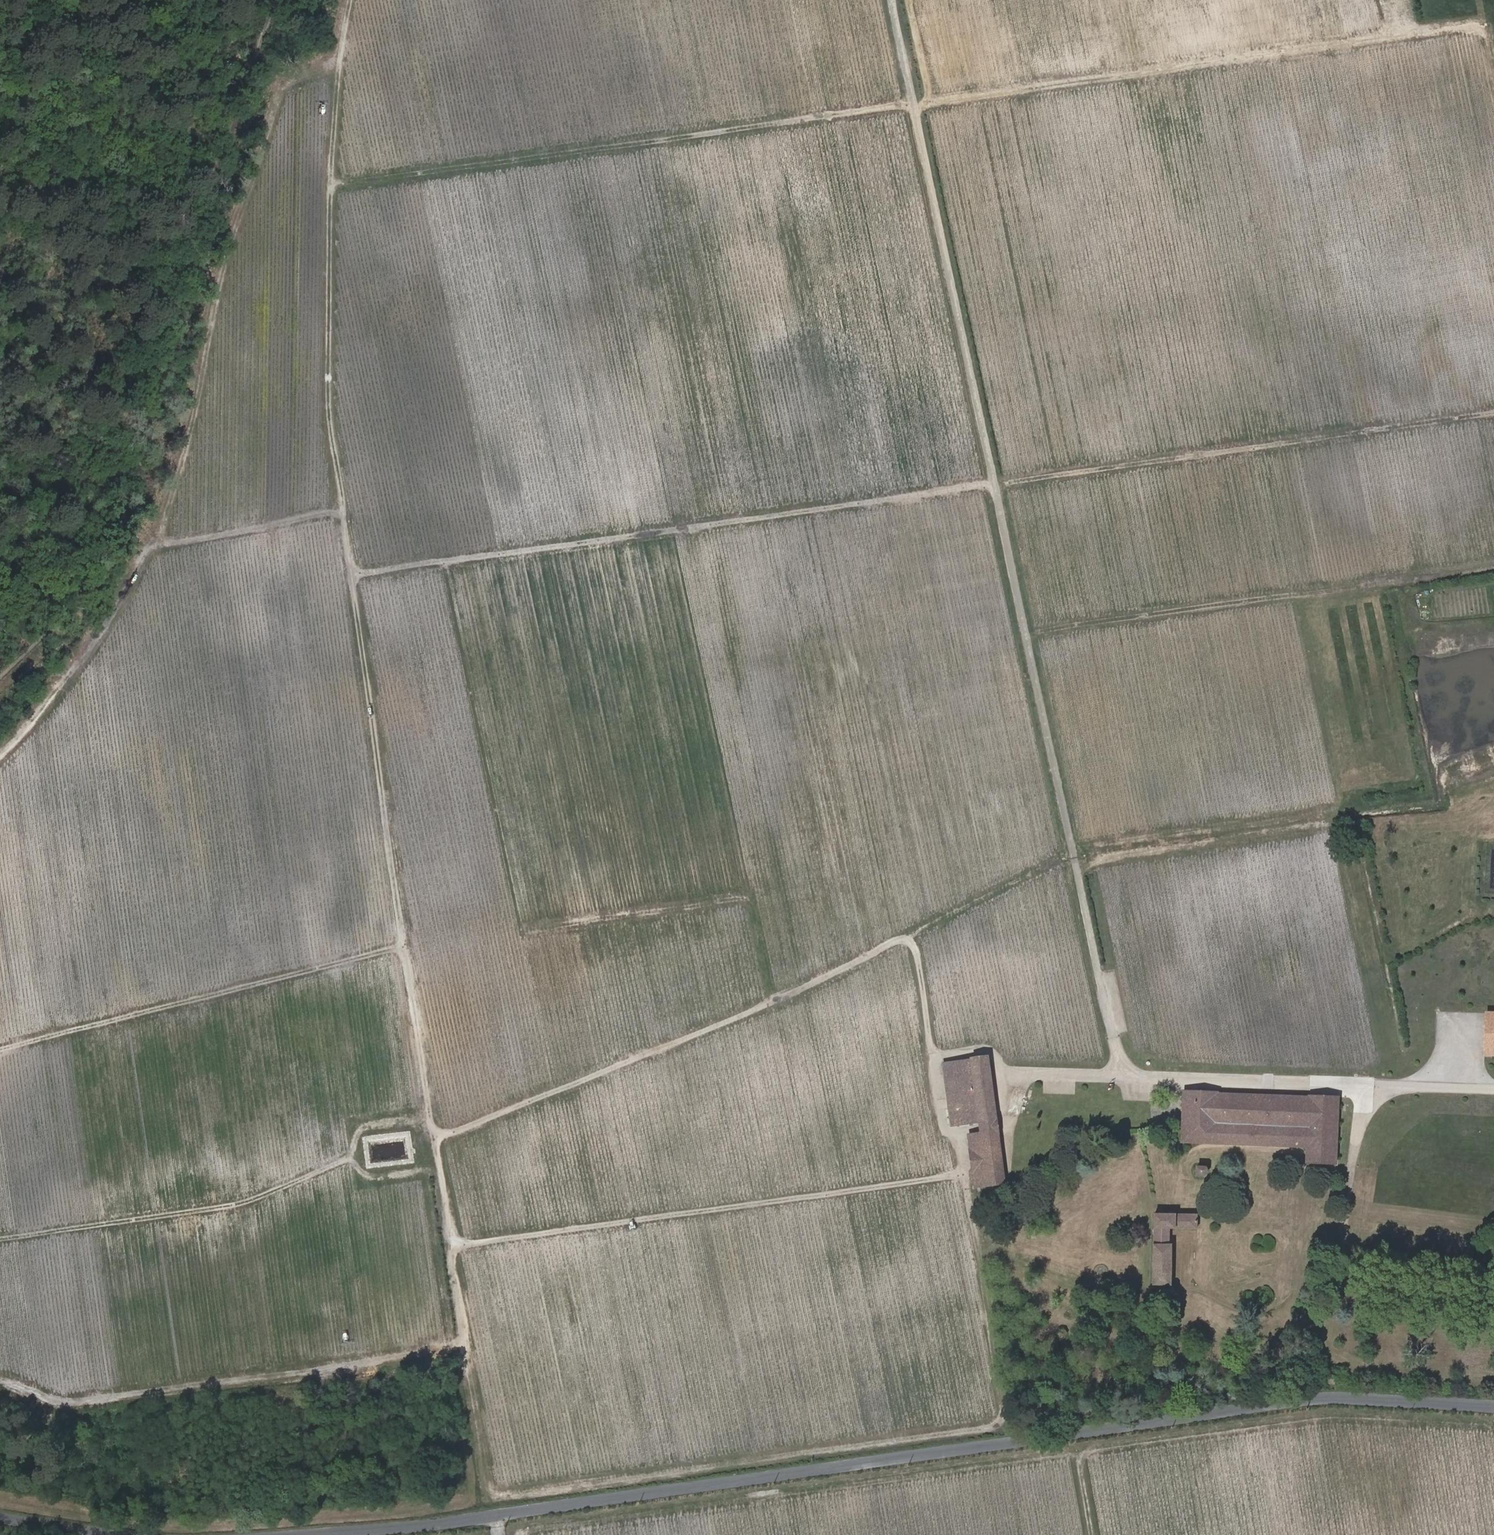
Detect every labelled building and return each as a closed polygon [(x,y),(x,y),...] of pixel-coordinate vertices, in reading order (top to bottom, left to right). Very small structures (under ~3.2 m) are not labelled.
[(963,1122),(964,1124),(981,1122),(996,1120),(987,1057),(955,1062),(956,1065),(963,1122)] [(956,1065),(955,1062),(942,1064),(950,1126),(964,1124),(963,1122),(956,1065)] [(1307,1162),(1335,1163),(1338,1097),(1309,1095),(1309,1097),(1218,1094),(1218,1093),(1184,1091),(1182,1129),(1180,1142),(1307,1147),(1307,1162)] [(983,1135),(998,1133),(996,1120),(981,1122),(983,1135)] [(998,1133),(983,1135),(970,1136),(977,1186),(979,1185),(1004,1182),(998,1139),(998,1133)] [(1206,1167),(1197,1167),(1196,1176),(1207,1176),(1207,1170),(1206,1167)] [(1196,1215),(1180,1215),(1154,1214),(1153,1284),(1170,1285),(1172,1245),(1168,1245),(1168,1228),(1196,1228),(1196,1215)] [(1068,1328),(1066,1327),(1064,1327),(1061,1328),(1060,1330),(1059,1332),(1059,1335),(1061,1337),(1064,1338),(1066,1338),(1069,1337),(1070,1335),(1070,1332),(1070,1330),(1068,1328)]
